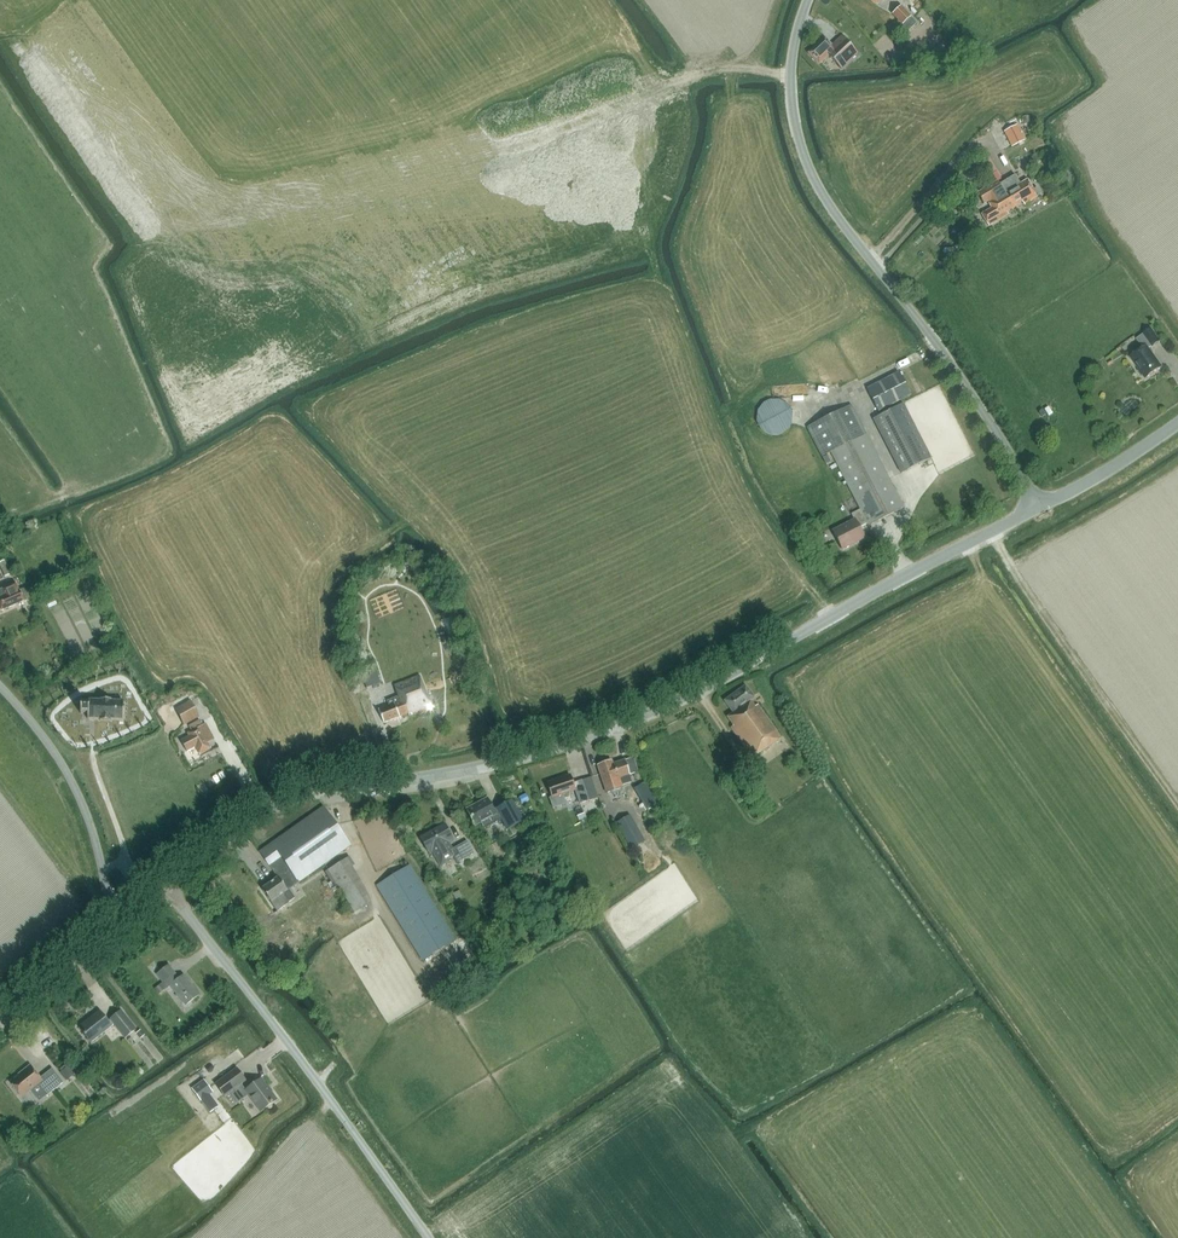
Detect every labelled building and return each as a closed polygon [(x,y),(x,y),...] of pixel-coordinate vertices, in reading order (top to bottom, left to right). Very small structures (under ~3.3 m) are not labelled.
[(902,25),(911,17),(901,6),(892,14),(902,25)] [(833,46),(825,38),(809,53),(820,64),(829,55),(831,57),(831,58),(841,69),(858,53),(843,37),(833,46)] [(1024,140),(1015,124),(1002,131),(1010,147),(1024,140)] [(972,167),(975,172),(982,167),(979,162),(972,167)] [(1027,180),(1020,184),(1015,175),(999,184),(1000,185),(1005,193),(1007,192),(1015,206),(1022,202),(1024,205),(1037,197),(1041,194),(1037,188),(1033,190),(1027,180)] [(988,203),(991,209),(982,215),(989,226),(1008,214),(1007,212),(1016,206),(1015,206),(1007,192),(1005,193),(1000,185),(999,184),(997,181),(977,193),(983,204),(988,201),(989,203),(988,203)] [(1143,375),(1145,379),(1162,367),(1149,349),(1152,347),(1160,341),(1151,329),(1136,339),(1143,348),(1130,357),(1139,370),(1138,372),(1141,375),(1143,375)] [(878,411),(910,394),(899,373),(867,389),(878,411)] [(778,400),(773,400),(769,401),(765,403),(761,406),(759,410),(757,414),(757,418),(757,422),(758,424),(760,427),(762,430),(766,433),(770,435),(775,435),(779,435),(783,433),(786,431),(789,428),(791,424),(791,420),(792,416),(791,413),(790,409),(787,405),(783,402),(778,400)] [(874,418),(901,473),(931,458),(903,403),(874,418)] [(904,508),(866,434),(851,405),(807,427),(822,457),(830,452),(860,509),(851,514),(854,519),(833,530),(843,550),(864,538),(858,528),(867,523),(868,526),(904,508)] [(403,564),(410,566),(413,554),(406,552),(403,564)] [(0,563),(0,566),(5,576),(12,573),(6,560),(0,563)] [(24,601),(15,583),(0,590),(0,608),(1,611),(24,601)] [(350,585),(346,591),(357,597),(360,591),(350,585)] [(379,683),(375,672),(362,677),(365,688),(379,683)] [(409,717),(432,708),(419,676),(395,686),(399,696),(387,701),(389,705),(378,709),(383,723),(408,713),(409,717)] [(752,758),(781,738),(757,705),(755,707),(750,701),(754,698),(745,685),(724,701),(733,713),(727,717),(733,725),(731,727),(752,758)] [(124,716),(124,705),(123,705),(124,701),(111,701),(111,700),(100,699),(100,701),(88,700),(88,705),(87,705),(82,705),(80,705),(80,707),(81,707),(81,712),(80,712),(80,713),(82,713),(87,713),(87,714),(87,719),(100,719),(100,720),(111,721),(111,720),(123,720),(123,716),(124,716)] [(193,719),(184,703),(174,709),(182,725),(193,719)] [(206,741),(212,737),(205,724),(202,726),(199,720),(189,726),(192,732),(188,733),(190,736),(181,740),(187,751),(192,749),(196,756),(199,754),(199,755),(211,749),(206,741)] [(597,766),(606,793),(622,788),(622,785),(632,782),(629,775),(638,772),(633,757),(625,760),(612,764),(611,761),(597,766)] [(579,804),(589,801),(582,780),(573,783),(570,775),(547,783),(552,797),(550,798),(553,808),(566,803),(563,794),(575,790),(579,804)] [(757,776),(750,780),(757,791),(764,787),(757,776)] [(652,795),(641,802),(648,812),(658,805),(652,795)] [(506,830),(523,821),(511,800),(493,810),(487,799),(467,810),(475,825),(481,822),(484,828),(500,819),(506,830)] [(289,890),(351,845),(324,806),(259,852),(278,878),(262,889),(277,911),(288,903),(288,902),(294,898),(289,890)] [(645,841),(630,815),(616,823),(631,849),(645,841)] [(655,828),(648,818),(640,822),(648,833),(655,828)] [(448,843),(453,840),(444,824),(420,838),(429,854),(432,852),(441,866),(450,861),(448,859),(453,856),(457,863),(474,853),(467,841),(451,850),(448,843)] [(348,856),(323,872),(333,887),(336,885),(353,913),(370,902),(363,885),(352,867),(354,865),(348,856)] [(423,960),(455,940),(409,865),(377,885),(423,960)] [(157,974),(167,988),(170,986),(185,1005),(199,995),(183,975),(179,979),(168,965),(157,974)] [(165,990),(160,984),(155,989),(159,994),(165,990)] [(125,1038),(136,1029),(121,1011),(110,1020),(108,1022),(99,1011),(78,1028),(91,1043),(114,1025),(125,1038)] [(145,1035),(140,1030),(136,1033),(140,1039),(145,1035)] [(78,1071),(71,1063),(59,1072),(66,1081),(78,1071)] [(52,1069),(46,1073),(40,1078),(30,1066),(22,1072),(23,1073),(10,1083),(21,1097),(37,1085),(46,1096),(63,1083),(52,1069)] [(260,1112),(277,1099),(261,1079),(245,1090),(241,1084),(245,1081),(236,1068),(215,1083),(225,1096),(230,1092),(238,1102),(248,1095),(260,1112)] [(204,1080),(191,1089),(201,1102),(201,1101),(210,1114),(219,1107),(210,1095),(213,1093),(204,1080)]
